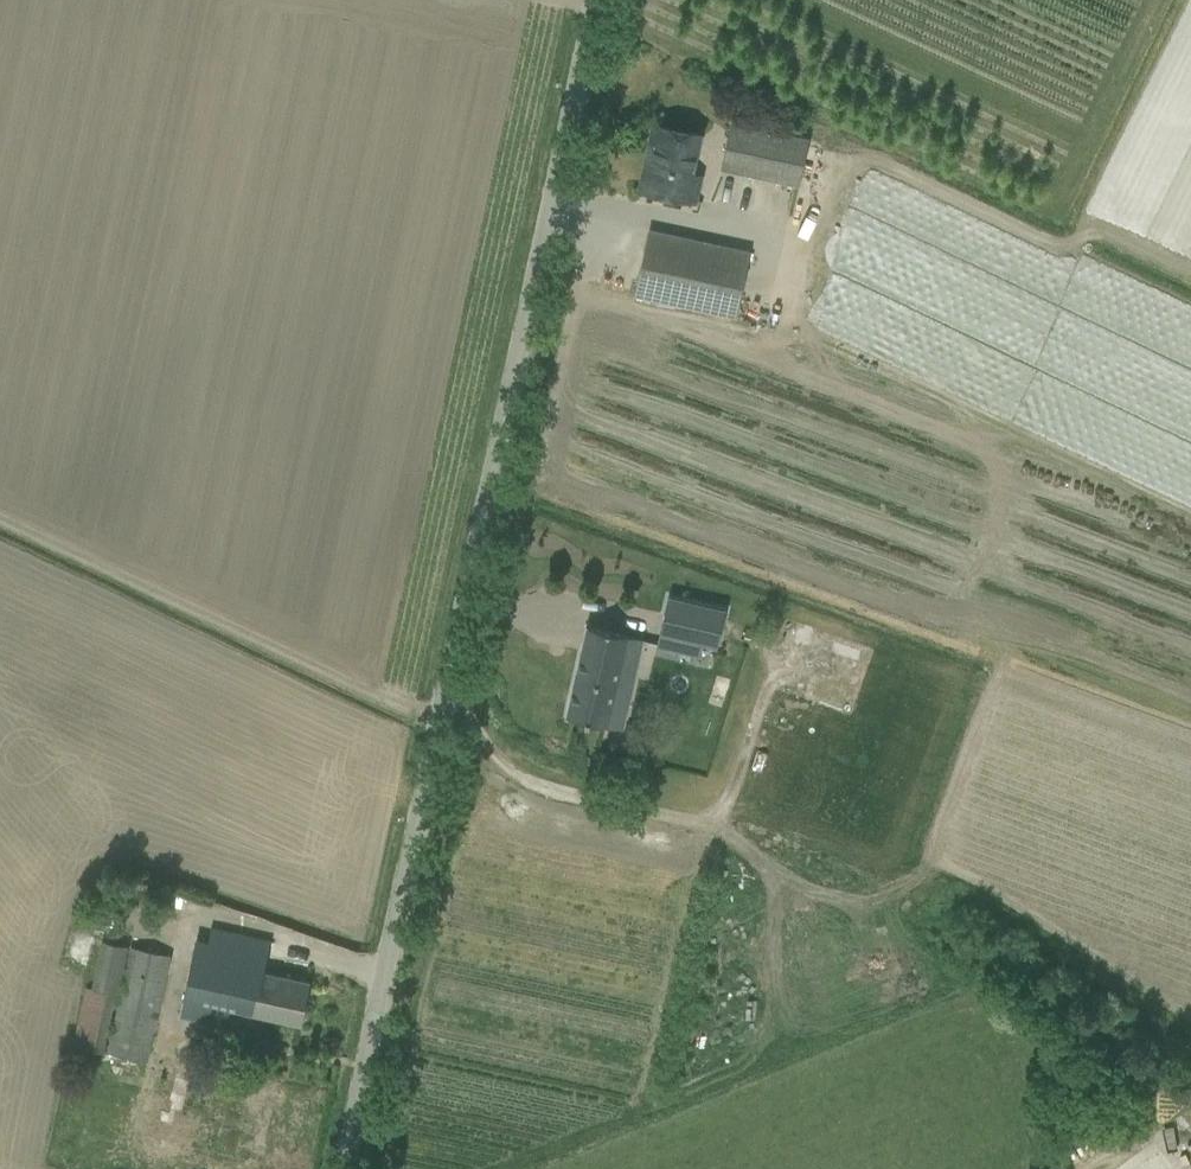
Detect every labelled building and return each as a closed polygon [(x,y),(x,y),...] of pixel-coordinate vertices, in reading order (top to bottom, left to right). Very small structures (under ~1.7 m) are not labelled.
[(721,168),(744,173),(799,185),(809,138),(754,126),(731,122),(721,168)] [(646,190),(686,199),(699,134),(653,124),(648,145),(655,146),(646,190)] [(635,295),(735,316),(749,251),(649,230),(635,295)] [(676,601),(667,638),(725,652),(734,615),(676,601)] [(620,728),(641,639),(584,625),(563,715),(620,728)] [(270,940),(247,935),(212,927),(208,941),(196,938),(179,1015),(226,1025),(230,1007),(300,1023),(309,981),(263,971),(270,940)] [(115,993),(117,992),(127,945),(99,939),(89,987),(84,986),(71,1045),(102,1052),(115,993)] [(106,1051),(146,1060),(170,954),(130,946),(106,1051)] [(1176,1131),(1183,1159),(1190,1158),(1190,1128),(1176,1131)]
